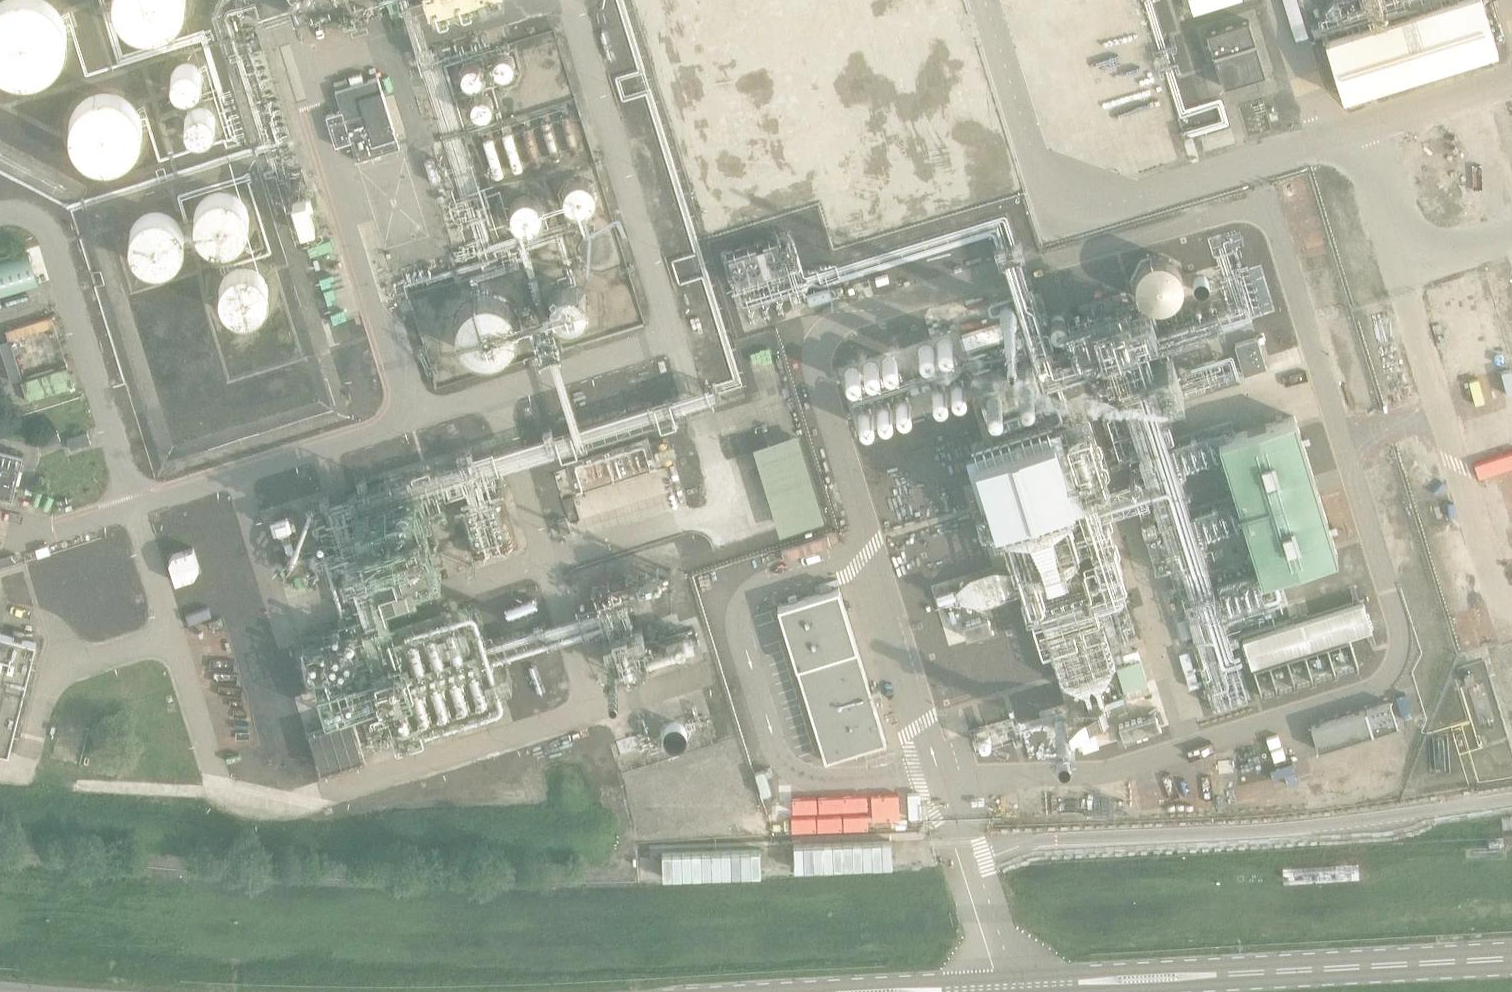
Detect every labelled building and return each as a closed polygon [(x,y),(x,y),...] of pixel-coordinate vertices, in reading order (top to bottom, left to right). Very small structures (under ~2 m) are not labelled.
[(64,34),(62,27),(60,19),(56,12),(50,6),(44,1),(41,0),(2,0),(0,1),(0,72),(3,74),(10,77),(18,78),(26,78),(34,77),(41,74),(48,69),(54,64),(58,57),(61,50),(63,42),(64,34)] [(195,3),(195,0),(117,0),(116,1),(116,9),(118,16),(121,23),(125,29),(130,35),(137,39),(144,42),(151,43),(158,44),(166,42),(173,40),(179,36),(185,31),(189,25),(193,18),(195,11),(195,3)] [(1193,13),(1237,0),(1189,0),(1193,13)] [(1325,38),(1343,97),(1497,50),(1482,0),(1447,0),(1325,38)] [(1206,34),(1223,87),(1265,74),(1249,21),(1206,34)] [(516,75),(516,70),(515,66),(513,63),(510,60),(505,58),(501,59),(497,60),(494,63),(492,67),(491,71),(492,76),(494,79),(498,82),(502,83),(506,83),(510,82),(514,79),(516,75)] [(199,81),(200,76),(199,70),(196,66),(192,63),(187,61),(181,62),(176,64),(173,69),(171,74),(171,79),(173,84),(177,88),(182,90),(187,91),(192,89),(197,86),(199,81)] [(484,83),(485,78),(485,74),(482,70),(479,68),(475,66),(471,66),(467,67),(463,70),(461,74),(460,78),(461,82),(463,86),(466,89),(470,91),(475,91),(479,89),(482,87),(484,83)] [(359,73),(346,77),(348,85),(361,81),(359,73)] [(377,78),(334,91),(339,112),(327,116),(336,146),(348,141),(355,161),(398,148),(377,78)] [(141,134),(141,127),(140,120),(138,113),(135,107),(130,102),(125,98),(119,94),(112,92),(105,92),(98,92),(92,94),(85,97),(80,101),(75,107),(72,113),(69,119),(68,126),(68,133),(70,140),(73,146),(77,152),(82,157),(88,161),(94,163),(101,165),(108,165),(115,163),(121,161),(127,157),(132,153),(136,147),(139,141),(141,134)] [(495,115),(496,111),(495,106),(492,102),(489,100),(484,98),(479,99),(475,101),(472,104),(471,109),(471,113),(472,117),(475,121),(480,123),(484,123),(489,122),(492,119),(495,115)] [(215,129),(216,124),(215,118),(211,114),(207,111),(201,110),(196,111),(191,114),(188,118),(186,123),(187,129),(189,134),(193,137),(198,139),(204,139),(209,138),(213,134),(215,129)] [(435,167),(426,169),(431,185),(440,182),(435,167)] [(593,200),(594,195),(593,190),(590,185),(586,182),(581,180),(575,180),(570,183),(566,187),(564,192),(564,197),(566,202),(570,206),(574,209),(580,210),(585,208),(590,205),(593,200)] [(248,226),(249,220),(248,215),(246,210),(244,205),(240,201),(236,198),(232,195),(226,194),(221,193),(216,194),(211,196),(206,198),(202,202),(199,206),(196,211),(195,216),(194,221),(195,226),(196,231),(199,236),(202,240),(207,243),(211,246),(216,247),(222,248),(227,247),(232,246),(237,243),(241,240),(244,235),(247,231),(248,226)] [(541,215),(542,210),(541,204),(538,200),(533,197),(528,196),(522,197),(518,199),(514,204),(513,209),(513,214),(515,219),(519,223),(524,225),(530,225),(535,223),(539,220),(541,215)] [(183,246),(183,241),(183,236),(181,231),(179,226),(176,222),(172,219),(167,216),(162,214),(157,214),(152,214),(147,215),(142,217),(138,220),(135,224),(132,228),(130,233),(129,238),(129,244),(130,249),(132,253),(135,258),(138,261),(142,264),(147,267),(152,268),(157,268),(163,267),(167,266),(172,263),(176,260),(179,256),(181,251),(183,246)] [(0,244),(0,276),(24,269),(15,239),(0,244)] [(270,297),(271,292),(270,287),(269,282),(266,277),(263,273),(258,270),(254,267),(248,266),(243,265),(238,266),(233,268),(228,270),(224,274),(221,278),(218,282),(217,288),(216,293),(217,298),(219,303),(221,308),(225,312),(229,315),(233,318),(239,319),(244,320),(249,319),(254,317),(259,315),(263,311),(266,307),(269,303),(270,297)] [(589,305),(589,299),(587,294),(584,289),(580,285),(574,283),(569,283),(563,284),(558,288),(555,292),(553,297),(552,303),(554,309),(557,313),(562,317),(567,319),(573,319),(578,318),(583,315),(586,310),(589,305)] [(512,338),(513,333),(512,327),(510,322),(507,317),(504,312),(499,309),(494,306),(489,305),(483,304),(478,305),(472,307),(467,309),(463,313),(459,318),(457,323),(455,328),(455,334),(456,339),(457,345),(460,349),(464,354),(468,357),(473,360),(479,361),(484,362),(490,361),(495,359),(500,357),(504,353),(508,349),(511,344),(512,338)] [(961,353),(999,341),(995,329),(958,340),(961,353)] [(1256,333),(1234,340),(1243,370),(1265,363),(1256,333)] [(0,344),(0,349),(10,382),(20,380),(8,342),(0,344)] [(68,368),(20,383),(26,403),(74,388),(68,368)] [(1295,416),(1219,440),(1262,580),(1338,557),(1295,416)] [(55,431),(36,438),(39,448),(59,440),(55,431)] [(88,432),(68,438),(71,448),(91,442),(88,432)] [(22,456),(0,451),(0,497),(11,500),(22,456)] [(193,545),(167,553),(177,583),(203,575),(193,545)] [(324,784),(422,756),(417,742),(506,716),(474,607),(442,617),(437,599),(435,590),(423,550),(352,571),(364,612),(366,621),(371,638),(315,655),(337,729),(310,737),(324,784)] [(0,558),(0,567),(17,562),(14,554),(0,558)] [(941,614),(956,609),(946,579),(931,584),(941,614)] [(838,587),(778,606),(824,757),(884,738),(838,587)] [(1360,610),(1239,647),(1247,674),(1368,638),(1360,610)] [(687,626),(616,648),(628,686),(699,664),(687,626)] [(1,632),(0,634),(0,749),(10,752),(38,642),(1,632)] [(1123,688),(1147,681),(1140,657),(1116,665),(1123,688)] [(1391,703),(1312,727),(1318,748),(1397,725),(1391,703)] [(971,750),(1017,734),(1009,711),(963,727),(971,750)] [(1128,727),(1133,742),(1163,732),(1158,717),(1128,727)] [(1092,729),(1100,752),(1123,745),(1116,722),(1092,729)] [(686,750),(687,744),(686,739),(683,735),(680,731),(675,729),(670,728),(665,729),(660,732),(656,736),(654,741),(654,746),(655,751),(657,755),(661,759),(666,761),(671,762),(676,761),(681,758),(684,754),(686,750)] [(1082,758),(1095,754),(1092,745),(1079,749),(1082,758)]
